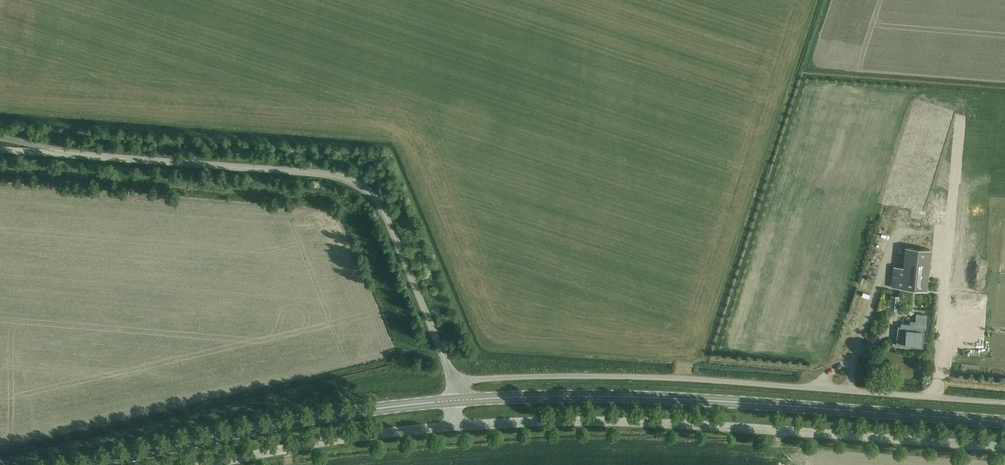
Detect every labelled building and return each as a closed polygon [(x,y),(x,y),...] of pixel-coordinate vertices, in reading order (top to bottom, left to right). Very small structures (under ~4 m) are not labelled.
[(894,266),(892,287),(927,290),(930,249),(905,247),(903,267),(894,266)] [(890,309),(898,309),(899,297),(891,296),(890,309)] [(922,346),(924,327),(925,327),(926,315),(916,315),(916,322),(917,322),(916,326),(901,324),(901,327),(898,327),(896,345),(915,346),(915,345),(922,346)]
